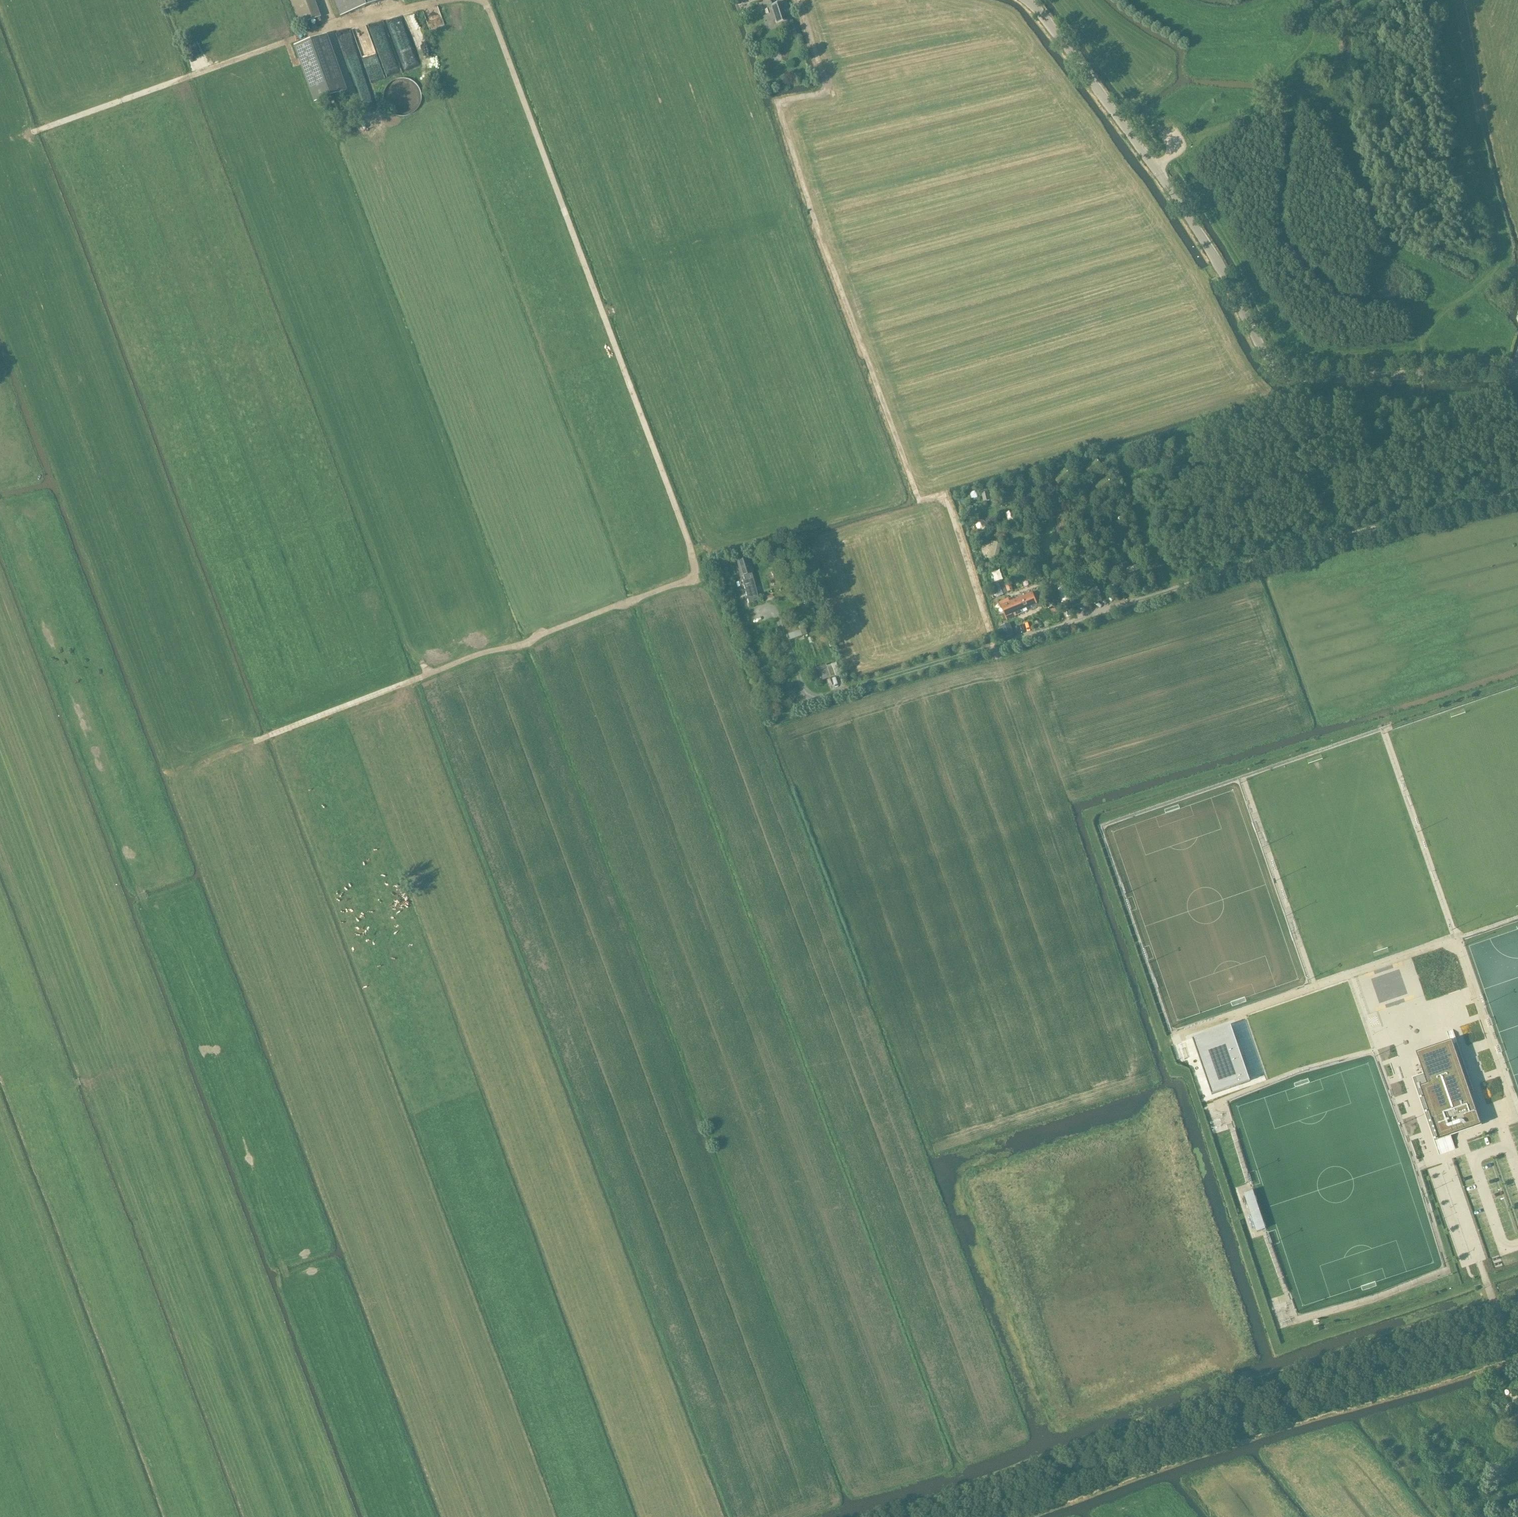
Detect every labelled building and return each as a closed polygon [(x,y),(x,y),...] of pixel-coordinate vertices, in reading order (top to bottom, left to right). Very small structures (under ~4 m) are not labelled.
[(297,16),(304,14),(306,21),(321,16),(316,0),(292,0),(297,16)] [(341,16),(384,0),(335,0),(341,16)] [(771,6),(777,25),(787,22),(781,3),(771,6)] [(357,41),(370,83),(401,73),(384,21),(368,26),(371,35),(356,39),(353,31),(339,36),(342,46),(357,41)] [(405,70),(414,67),(403,30),(394,33),(397,42),(403,40),(405,47),(399,49),(405,70)] [(348,93),(332,35),(297,45),(312,103),(348,93)] [(416,99),(417,88),(408,87),(406,100),(405,100),(405,107),(411,108),(412,104),(418,105),(419,99),(416,99)] [(1103,465),(1096,458),(1085,467),(1091,475),(1103,465)] [(1072,477),(1065,468),(1054,478),(1062,487),(1072,477)] [(1112,484),(1107,477),(1095,485),(1100,492),(1112,484)] [(990,549),(988,558),(995,560),(995,556),(999,557),(1002,544),(998,544),(997,551),(990,549)] [(748,558),(737,561),(745,592),(749,604),(758,601),(755,589),(750,573),(752,573),(748,558)] [(1139,564),(1130,567),(1132,573),(1141,570),(1139,564)] [(1001,570),(990,573),(993,582),(1004,579),(1001,570)] [(1002,585),(1000,585),(1003,594),(1012,590),(1009,582),(1002,585)] [(1066,588),(1059,591),(1063,603),(1070,600),(1066,588)] [(797,598),(803,595),(801,589),(794,591),(797,598)] [(1009,600),(1000,603),(1007,619),(1016,616),(1015,613),(1037,604),(1032,593),(1010,602),(1009,600)] [(1055,608),(1051,610),(1053,617),(1054,621),(1059,620),(1055,608)] [(807,634),(805,629),(789,635),(790,640),(807,634)] [(1006,638),(1014,635),(1012,629),(1003,632),(1006,638)] [(836,663),(827,666),(831,678),(840,674),(836,663)] [(1376,1002),(1388,1002),(1388,975),(1376,975),(1376,1002)] [(1193,1039),(1212,1094),(1250,1081),(1231,1026),(1193,1039)] [(1452,1041),(1470,1093),(1474,1091),(1456,1040),(1452,1041)] [(1438,1135),(1440,1139),(1451,1135),(1482,1125),(1470,1093),(1452,1041),(1450,1042),(1418,1053),(1425,1074),(1429,1085),(1421,1087),(1438,1135)] [(1429,1085),(1425,1074),(1413,1078),(1435,1141),(1440,1139),(1421,1087),(1429,1085)] [(1257,1232),(1266,1230),(1254,1191),(1244,1194),(1257,1232)] [(1512,1404),(1506,1406),(1509,1414),(1515,1412),(1512,1404)]
